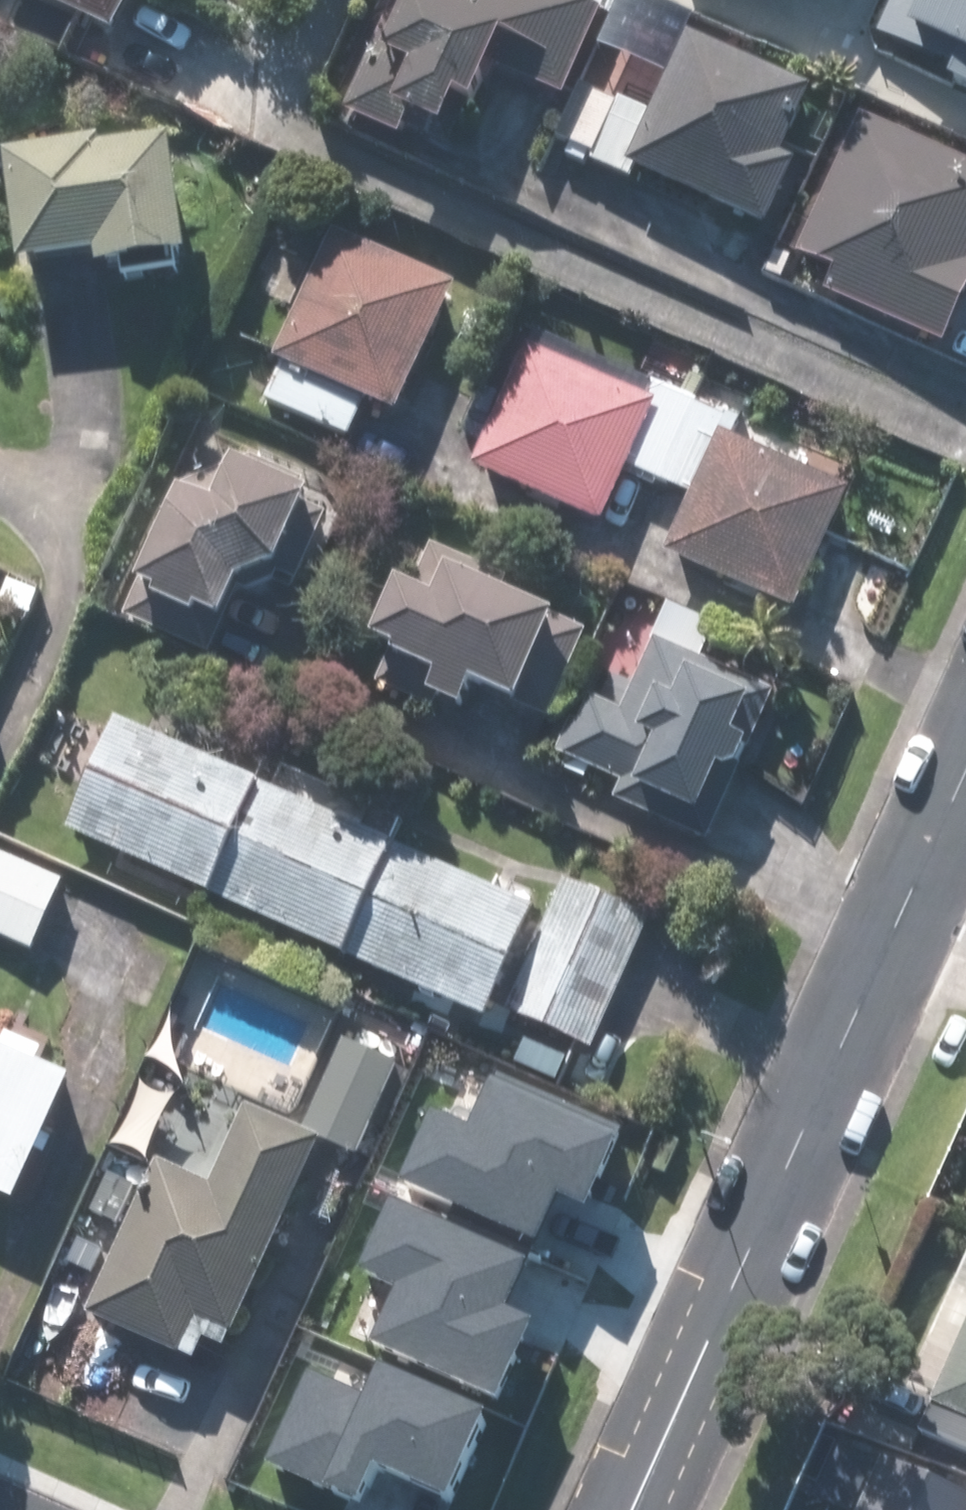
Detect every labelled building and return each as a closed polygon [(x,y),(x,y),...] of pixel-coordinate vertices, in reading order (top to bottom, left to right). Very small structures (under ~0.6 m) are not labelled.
[(125,0),(18,0),(104,43),(125,0)] [(336,121),(389,146),(395,133),(422,146),(436,117),(454,126),(488,54),(533,75),(525,92),(554,105),(578,54),(593,23),(545,0),(393,0),(336,121)] [(867,48),(939,80),(933,92),(965,107),(965,0),(889,0),(867,48)] [(758,243),(790,175),(770,166),(801,101),(678,43),(615,175),(758,243)] [(961,270),(965,260),(965,175),(857,120),(787,259),(822,276),(812,296),(930,355),(965,283),(965,272),(961,270)] [(82,288),(169,282),(161,162),(0,172),(0,280),(81,274),(82,288)] [(341,444),(356,411),(385,423),(445,290),(324,236),(264,369),(272,373),(257,407),(341,444)] [(463,473),(593,532),(619,475),(679,502),(653,559),(783,618),(839,496),(727,445),(736,424),(642,382),(632,402),(519,351),(463,473)] [(252,451),(243,470),(188,444),(108,621),(206,665),(240,590),(281,609),(335,489),(252,451)] [(463,705),(501,722),(544,627),(495,605),(502,590),(421,553),(405,588),(422,595),(415,611),(381,596),(354,655),(380,667),(367,695),(450,733),(463,705)] [(612,787),(605,803),(697,843),(762,696),(646,645),(614,717),(587,705),(561,765),(612,787)] [(528,922),(382,853),(395,824),(282,770),(264,807),(107,732),(58,836),(475,1034),(528,922)] [(0,862),(0,948),(20,959),(56,891),(0,862)] [(501,1020),(585,1056),(640,928),(555,892),(501,1020)] [(3,1218),(60,1088),(26,1073),(34,1054),(0,1039),(0,1217),(3,1218)] [(388,1074),(335,1049),(291,1142),(232,1114),(196,1190),(148,1168),(74,1324),(184,1376),(195,1354),(211,1362),(311,1151),(344,1167),(388,1074)] [(423,1176),(553,1233),(600,1127),(470,1070),(423,1176)] [(333,1338),(470,1391),(519,1269),(382,1216),(333,1338)] [(898,1403),(965,1434),(965,1255),(898,1403)] [(365,1509),(408,1509),(441,1425),(289,1365),(250,1464),(365,1509)] [(874,1466),(854,1509),(965,1509),(965,1507),(874,1466)]
